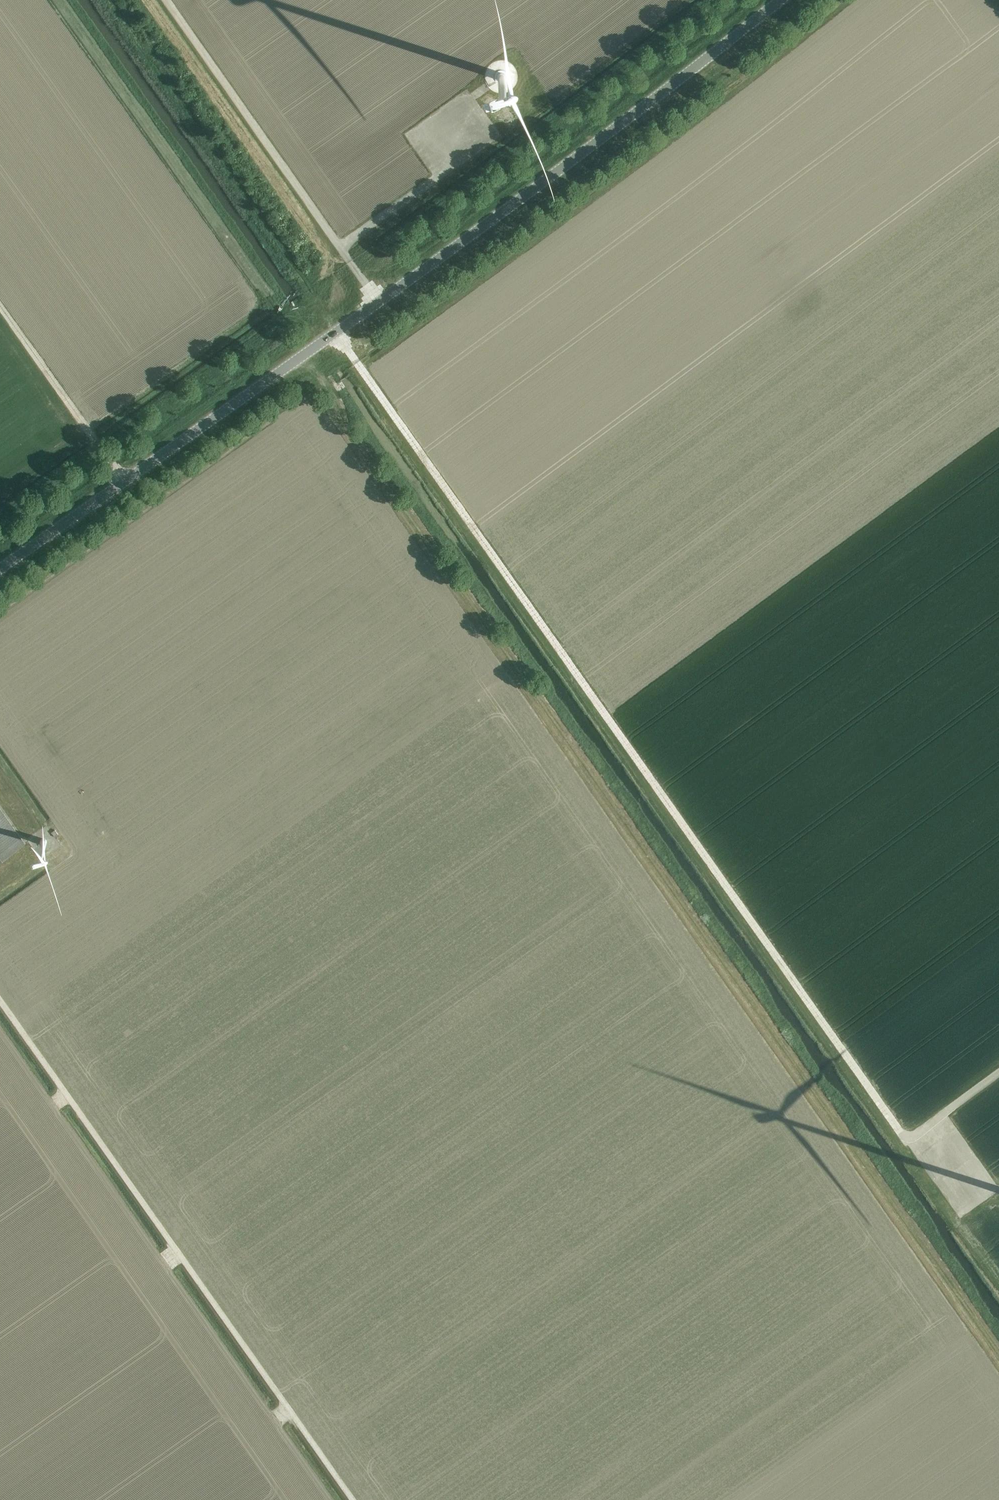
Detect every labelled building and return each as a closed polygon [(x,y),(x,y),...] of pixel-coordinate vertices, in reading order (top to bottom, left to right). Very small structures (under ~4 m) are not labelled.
[(497,76),(497,77),(497,78),(497,79),(498,79),(498,80),(499,80),(500,81),(501,81),(502,81),(503,81),(504,80),(505,79),(506,78),(506,77),(506,76),(506,75),(505,74),(505,73),(504,73),(503,72),(502,72),(501,72),(500,72),(499,73),(498,73),(498,74),(497,75),(497,76)] [(0,808),(0,860),(25,843),(0,808)]
